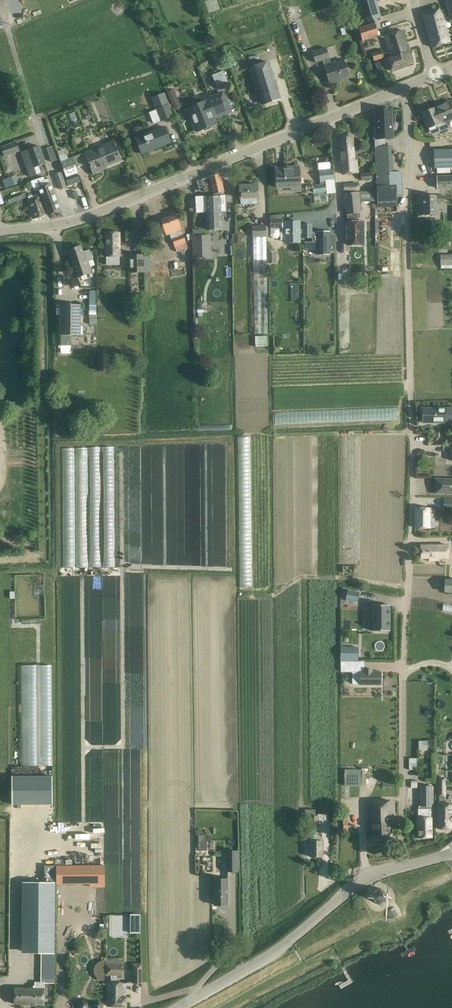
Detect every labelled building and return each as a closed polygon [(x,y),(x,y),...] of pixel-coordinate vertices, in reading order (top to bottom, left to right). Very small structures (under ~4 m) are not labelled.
[(358,24),(381,17),(376,0),(351,0),(358,24)] [(421,12),(431,47),(449,41),(442,14),(434,16),(432,8),(421,12)] [(362,41),(379,36),(375,23),(358,28),(362,41)] [(387,59),(391,70),(413,62),(403,31),(384,37),(391,58),(387,59)] [(207,45),(216,41),(213,34),(204,38),(207,45)] [(324,66),(329,83),(337,80),(337,79),(348,75),(343,60),(331,64),(329,59),(330,59),(326,47),(311,52),(315,63),(322,61),(324,66)] [(381,50),(372,53),(374,61),(383,58),(381,50)] [(258,90),(263,104),(280,99),(268,62),(248,69),(255,91),(258,90)] [(228,82),(223,71),(212,75),(216,86),(228,82)] [(167,93),(174,110),(181,107),(174,90),(167,93)] [(187,109),(196,131),(216,123),(214,118),(230,111),(222,92),(210,97),(207,101),(187,109)] [(169,104),(164,93),(152,98),(161,122),(173,117),(168,105),(169,104)] [(440,132),(449,128),(447,123),(445,124),(444,121),(451,117),(451,105),(450,100),(435,107),(435,106),(421,112),(428,128),(438,124),(439,127),(438,127),(440,132)] [(376,185),(377,206),(397,206),(396,195),(403,195),(402,185),(395,185),(395,184),(389,185),(388,173),(393,173),(392,146),(385,146),(384,138),(391,138),(390,110),(376,110),(377,138),(374,138),(376,185)] [(136,138),(142,153),(170,142),(164,126),(136,138)] [(352,135),(339,136),(343,176),(358,175),(357,161),(354,161),(352,135)] [(113,140),(85,152),(89,163),(93,173),(103,169),(102,168),(121,160),(113,140)] [(5,155),(19,150),(15,141),(2,146),(5,155)] [(46,147),(50,161),(56,159),(52,145),(46,147)] [(21,152),(30,176),(41,172),(39,166),(45,164),(38,146),(21,152)] [(433,150),(434,169),(451,168),(451,149),(433,150)] [(68,159),(61,161),(66,178),(78,174),(78,173),(76,168),(72,157),(68,159)] [(290,187),(291,190),(300,190),(299,167),(290,167),(291,169),(276,170),(277,187),(290,187)] [(313,193),(314,203),(328,201),(327,193),(335,192),(333,168),(318,169),(320,184),(312,185),(313,193)] [(211,190),(212,193),(224,191),(220,174),(209,176),(209,178),(202,179),(204,192),(211,190)] [(73,188),(81,185),(77,175),(69,178),(73,188)] [(436,176),(437,189),(451,189),(451,175),(436,176)] [(54,193),(49,178),(41,181),(43,186),(38,188),(48,214),(48,215),(61,210),(54,193)] [(343,183),(343,192),(359,191),(358,182),(343,183)] [(240,198),(241,205),(257,204),(257,197),(257,184),(239,185),(240,198)] [(347,222),(347,244),(364,244),(363,222),(359,222),(358,213),(361,213),(360,202),(374,201),(374,191),(359,192),(344,193),(346,214),(347,214),(348,222),(347,222)] [(34,219),(45,214),(37,194),(26,198),(34,219)] [(196,208),(189,208),(190,213),(196,212),(206,212),(206,229),(222,228),(221,212),(226,212),(225,195),(220,195),(220,196),(206,197),(206,196),(196,197),(196,202),(196,208)] [(421,205),(421,215),(436,215),(436,203),(444,202),(444,195),(436,196),(436,195),(423,195),(423,205),(421,205)] [(188,248),(181,229),(176,214),(161,220),(166,235),(170,233),(177,252),(188,248)] [(286,236),(286,242),(299,242),(299,221),(286,221),(286,222),(282,222),(282,215),(270,215),(270,236),(273,239),(277,239),(280,236),(280,235),(286,236)] [(253,237),(255,333),(268,333),(266,236),(269,236),(268,226),(265,226),(265,225),(252,226),(252,237),(253,237)] [(201,230),(193,230),(194,257),(211,257),(210,236),(201,236),(201,230)] [(106,256),(106,264),(119,264),(119,256),(120,256),(119,232),(105,232),(106,256)] [(317,234),(312,234),(312,243),(317,243),(317,255),(330,255),(330,251),(334,251),(334,244),(330,244),(330,234),(330,232),(317,232),(317,234)] [(82,252),(80,246),(69,250),(74,265),(75,265),(80,280),(81,281),(93,277),(87,262),(93,260),(90,250),(84,252),(84,251),(82,252)] [(276,263),(276,251),(267,252),(268,264),(276,263)] [(145,273),(144,254),(129,255),(129,273),(145,273)] [(451,266),(451,255),(440,255),(440,266),(451,266)] [(80,306),(60,306),(60,338),(60,345),(71,345),(71,338),(71,336),(80,336),(80,306)] [(253,346),(266,345),(266,336),(253,336),(253,346)] [(109,371),(109,354),(98,354),(97,371),(109,371)] [(398,420),(398,408),(356,408),(356,416),(349,416),(349,421),(398,420)] [(422,422),(451,422),(451,408),(422,408),(422,422)] [(451,495),(451,479),(435,478),(434,494),(451,495)] [(443,499),(443,511),(451,511),(451,499),(443,499)] [(415,507),(415,527),(430,527),(435,527),(435,515),(435,508),(430,508),(430,507),(415,507)] [(428,558),(428,561),(439,561),(439,557),(448,557),(447,544),(420,545),(420,558),(428,558)] [(451,593),(451,579),(444,579),(444,593),(451,593)] [(359,592),(347,590),(346,600),(358,602),(359,592)] [(390,605),(373,605),(372,631),(389,631),(390,605)] [(341,648),(341,661),(356,661),(358,661),(358,648),(341,648)] [(341,661),(341,671),(356,672),(356,661),(341,661)] [(381,672),(373,672),(373,669),(364,669),(364,672),(360,672),(360,685),(381,685),(381,672)] [(385,672),(384,685),(394,686),(395,673),(385,672)] [(360,770),(345,770),(344,786),(360,786),(360,770)] [(52,776),(11,777),(12,804),(52,804),(52,776)] [(418,837),(431,837),(431,806),(434,806),(434,801),(433,801),(433,788),(431,788),(431,786),(420,786),(420,806),(419,806),(419,808),(418,808),(418,837)] [(407,798),(418,798),(418,788),(407,788),(407,798)] [(389,800),(368,801),(369,845),(392,843),(389,800)] [(438,802),(438,803),(438,828),(451,828),(451,822),(451,805),(445,805),(445,801),(438,802)] [(317,815),(315,815),(315,810),(306,810),(306,825),(309,825),(310,856),(323,856),(322,840),(317,840),(317,834),(316,834),(316,829),(318,829),(318,824),(324,824),(324,814),(317,814),(317,815)] [(209,850),(210,834),(198,834),(198,850),(209,850)] [(226,851),(226,872),(238,872),(238,850),(226,851)] [(104,866),(66,867),(66,884),(104,883),(104,866)] [(214,904),(227,904),(227,879),(214,879),(214,904)] [(28,882),(28,953),(56,953),(56,883),(28,882)] [(373,900),(380,905),(387,901),(387,893),(380,888),(373,892),(373,900)] [(387,911),(391,919),(397,916),(393,908),(387,911)] [(130,915),(130,933),(139,933),(139,915),(130,915)] [(9,970),(10,952),(0,951),(0,970),(9,970)] [(123,976),(123,960),(106,959),(106,975),(111,975),(111,982),(107,982),(107,1006),(126,1006),(127,982),(118,982),(118,976),(123,976)] [(143,964),(141,964),(133,964),(133,984),(143,984),(143,964)] [(44,982),(54,983),(55,973),(41,972),(41,982),(44,982)] [(44,988),(44,982),(41,982),(35,982),(35,985),(35,986),(36,986),(35,1004),(44,1004),(44,988)] [(14,1003),(35,1004),(36,986),(35,986),(35,985),(33,985),(33,988),(14,987),(14,1003)] [(89,1005),(89,1004),(89,1003),(88,1003),(88,1002),(87,1002),(87,1001),(86,1001),(86,1000),(85,1000),(84,1000),(83,1000),(82,1000),(81,1000),(80,1000),(79,1001),(78,1001),(78,1002),(77,1002),(77,1003),(76,1004),(76,1005),(76,1006),(76,1007),(102,1007),(102,1004),(89,1005)]
